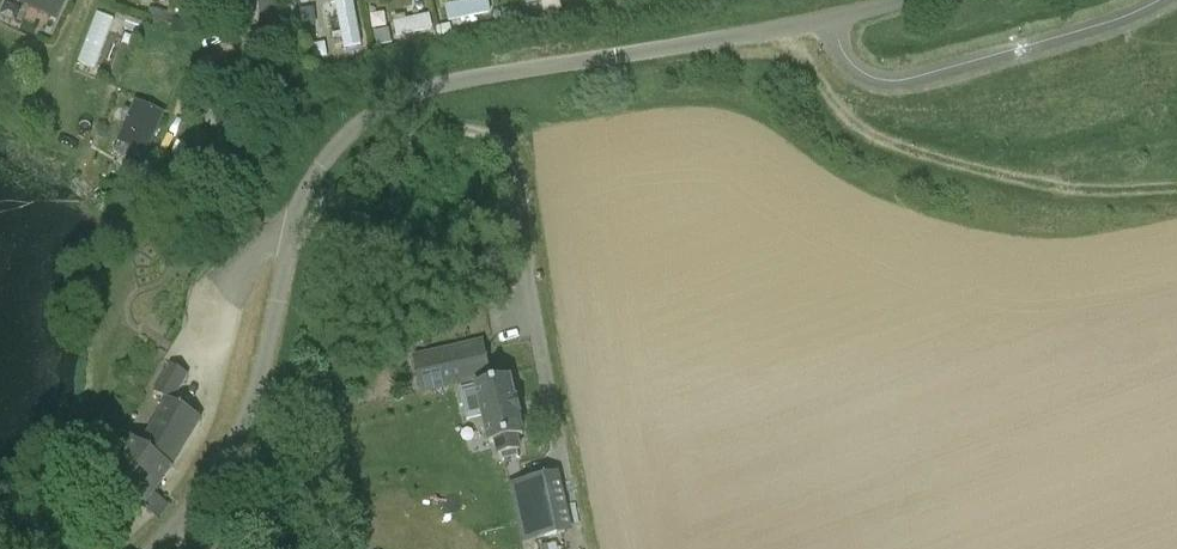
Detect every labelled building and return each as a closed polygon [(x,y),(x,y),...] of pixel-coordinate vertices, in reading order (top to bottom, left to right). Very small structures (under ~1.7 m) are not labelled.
[(67,2),(61,0),(16,0),(60,18),(67,2)] [(362,45),(355,0),(336,0),(344,48),(362,45)] [(448,21),(493,14),(491,0),(478,0),(446,4),(448,21)] [(545,12),(563,9),(561,0),(542,0),(545,12)] [(373,15),(378,44),(392,42),(386,12),(373,15)] [(394,20),(398,36),(434,28),(431,12),(394,20)] [(82,65),(101,69),(113,17),(94,13),(82,65)] [(135,102),(118,141),(146,153),(163,115),(135,102)] [(481,344),(413,360),(421,393),(489,378),(481,344)] [(172,467),(201,420),(173,403),(190,377),(170,365),(154,393),(164,399),(161,405),(164,406),(140,444),(131,438),(100,481),(142,511),(173,467),(172,467)] [(495,442),(498,456),(519,451),(516,438),(523,436),(518,416),(520,415),(517,401),(515,402),(510,380),(461,391),(467,419),(483,415),(489,444),(495,442)] [(523,483),(536,539),(564,533),(552,477),(523,483)]
